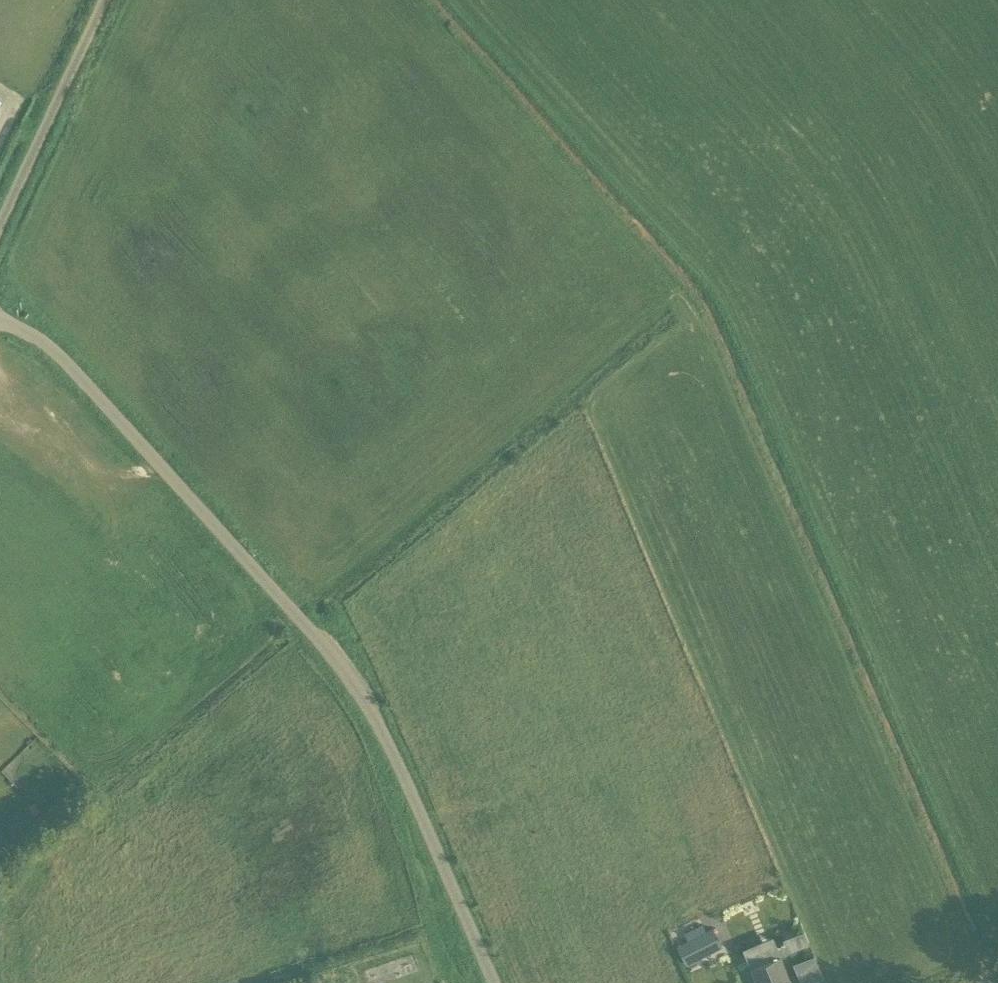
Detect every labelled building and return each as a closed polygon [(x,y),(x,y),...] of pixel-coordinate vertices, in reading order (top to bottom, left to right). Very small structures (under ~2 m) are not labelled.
[(686,965),(722,947),(713,928),(706,931),(703,923),(685,932),(689,939),(676,945),(686,965)] [(779,955),(749,968),(755,982),(790,982),(779,955)]
